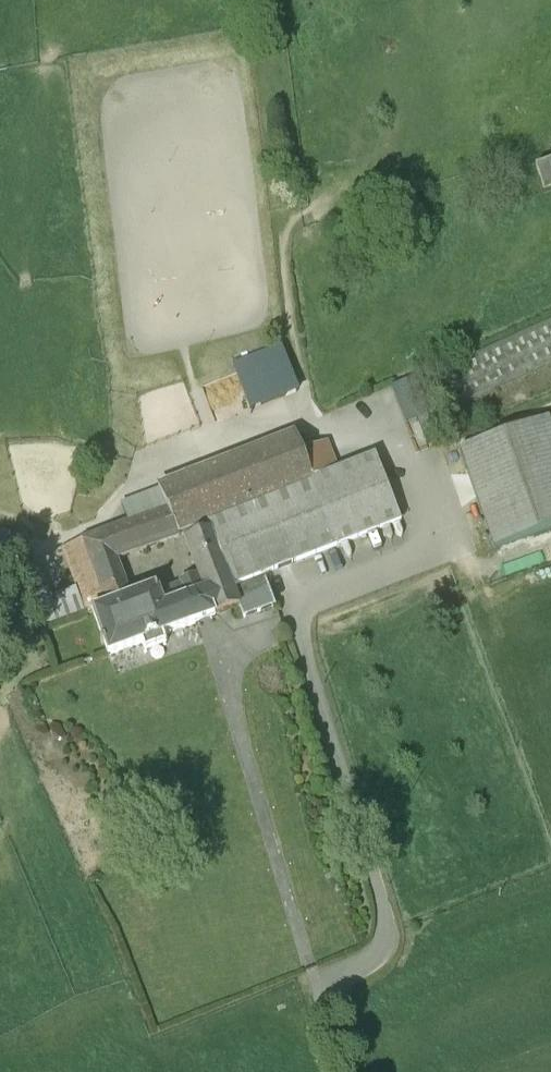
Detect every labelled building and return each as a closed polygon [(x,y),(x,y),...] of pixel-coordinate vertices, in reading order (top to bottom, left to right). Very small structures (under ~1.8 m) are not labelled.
[(535,174),(543,196),(550,193),(550,168),(535,174)] [(442,370),(458,407),(550,366),(550,322),(442,370)] [(234,368),(249,409),(296,392),(282,351),(234,368)] [(488,547),(550,528),(550,428),(547,417),(456,445),(488,547)] [(185,532),(208,524),(313,482),(302,454),(296,436),(158,489),(159,491),(167,511),(176,535),(178,534),(185,532)] [(327,445),(302,454),(313,482),(337,471),(327,445)] [(313,482),(208,524),(231,588),(400,522),(375,457),(337,471),(313,482)] [(120,506),(127,525),(167,511),(159,491),(120,506)] [(176,535),(167,511),(127,525),(63,550),(87,616),(94,614),(93,613),(106,608),(100,593),(125,584),(116,561),(180,538),(178,534),(176,535)] [(185,542),(205,593),(214,617),(239,608),(233,592),(231,588),(208,524),(185,532),(188,541),(185,542)] [(233,592),(239,608),(243,619),(274,607),(264,581),(233,592)] [(93,613),(94,614),(109,656),(194,625),(194,626),(215,618),(214,617),(205,593),(187,599),(182,588),(159,597),(155,589),(130,599),(125,584),(100,593),(106,608),(93,613)] [(59,616),(80,611),(75,591),(54,596),(59,616)]
